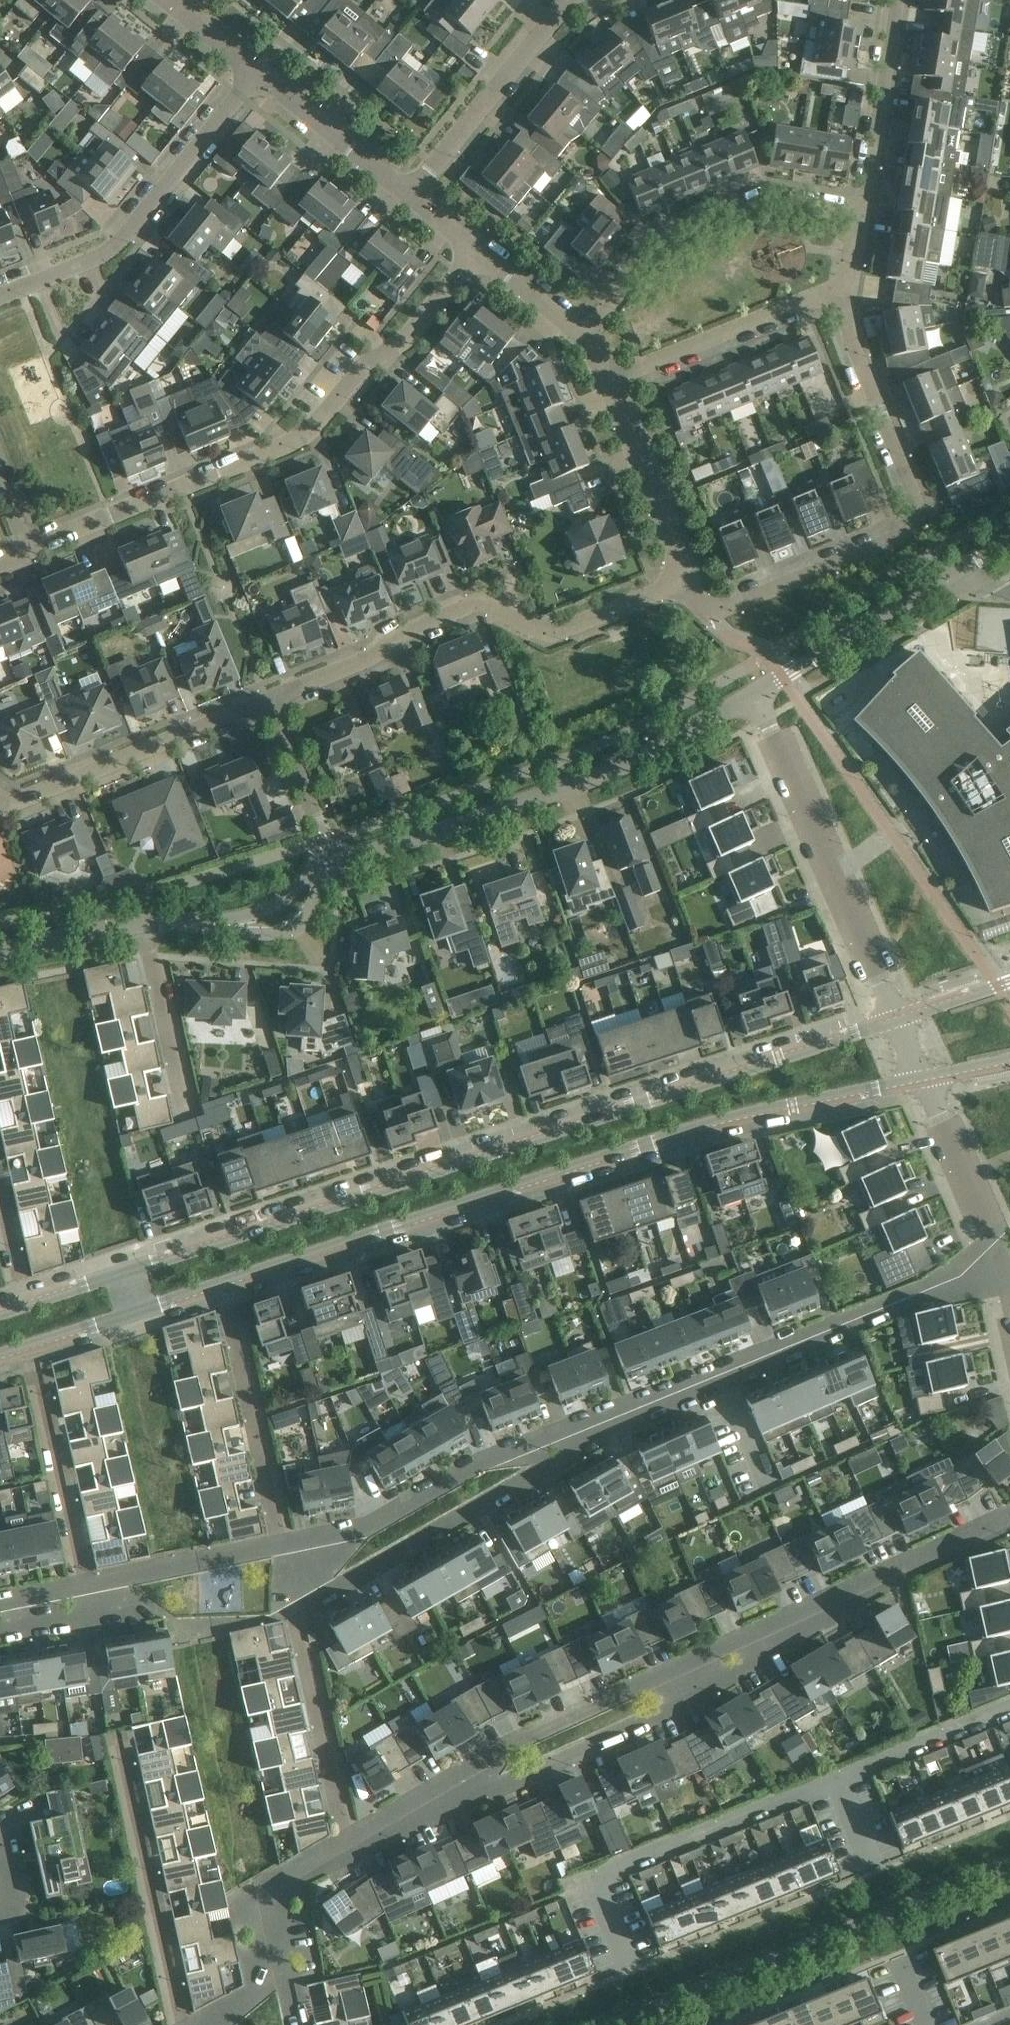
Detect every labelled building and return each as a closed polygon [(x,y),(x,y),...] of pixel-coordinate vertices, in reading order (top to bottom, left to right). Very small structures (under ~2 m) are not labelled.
[(51,16),(63,0),(19,0),(14,6),(33,22),(43,9),(51,16)] [(51,16),(58,22),(48,35),(67,50),(86,27),(76,19),(92,0),(63,0),(51,16)] [(257,2),(266,9),(274,0),(259,0),(257,2)] [(266,9),(276,17),(279,13),(287,19),(300,4),(303,0),(274,0),(266,9)] [(325,0),(308,0),(304,5),(314,13),(325,0)] [(324,21),(328,24),(314,41),(322,48),(319,52),(328,59),(365,14),(348,0),(332,0),(318,16),(324,21)] [(450,34),(457,26),(470,36),(485,18),(462,0),(432,0),(422,12),(433,21),(450,35),(450,34)] [(485,18),(499,0),(462,0),(485,18)] [(663,5),(676,38),(687,33),(690,32),(690,34),(690,36),(691,38),(692,40),(693,42),(694,43),(695,45),(697,46),(698,48),(700,49),(702,50),(703,51),(705,51),(707,52),(709,52),(718,49),(705,18),(702,10),(691,15),(685,0),(676,0),(663,5)] [(734,0),(710,0),(729,46),(746,39),(739,12),(734,0)] [(746,39),(747,39),(744,27),(758,22),(756,18),(763,15),(771,13),(770,0),(734,0),(739,12),(746,39)] [(808,6),(775,0),(775,13),(806,19),(808,6)] [(843,0),(810,0),(809,6),(810,6),(841,12),(843,0)] [(936,25),(974,31),(979,0),(925,0),(923,10),(938,13),(936,25)] [(650,32),(637,38),(657,76),(658,75),(656,71),(674,63),(670,54),(681,50),(676,38),(663,5),(642,14),(650,32)] [(807,19),(804,40),(805,40),(816,42),(858,49),(862,28),(839,24),(841,12),(810,6),(807,19)] [(365,14),(328,59),(337,67),(341,63),(348,69),(361,53),(362,52),(376,35),(369,29),(375,22),(365,14)] [(86,27),(67,50),(86,65),(85,67),(92,74),(125,33),(117,27),(121,23),(111,15),(95,35),(86,27)] [(433,21),(425,30),(442,45),(450,35),(433,21)] [(1001,24),(999,35),(1009,37),(1009,32),(1009,25),(1001,24)] [(390,25),(366,55),(376,63),(392,43),(398,36),(400,33),(390,25)] [(916,55),(955,61),(969,64),(974,31),(936,25),(934,37),(919,34),(916,55)] [(593,47),(624,84),(640,71),(646,81),(657,76),(637,38),(633,32),(633,33),(636,37),(623,48),(610,33),(593,47)] [(123,91),(126,87),(142,67),(132,60),(146,43),(136,36),(133,40),(125,33),(92,74),(109,88),(113,83),(123,91)] [(450,35),(450,34),(450,35),(442,45),(461,60),(469,50),(450,35)] [(389,109),(417,75),(422,68),(405,54),(412,47),(398,36),(392,43),(402,51),(386,71),(390,74),(376,91),(383,98),(380,101),(389,109)] [(801,62),(799,75),(830,80),(832,68),(855,72),(858,49),(816,42),(805,40),(801,62)] [(12,43),(8,48),(16,55),(24,47),(19,42),(12,43)] [(402,51),(392,43),(376,63),(386,71),(402,51)] [(52,67),(26,46),(17,58),(27,66),(43,79),(52,67)] [(591,79),(578,90),(601,109),(601,108),(597,105),(622,84),(623,85),(624,84),(593,47),(576,61),(588,76),(591,79)] [(916,55),(913,76),(928,78),(926,90),(932,91),(964,96),(967,75),(953,73),(955,61),(916,55)] [(764,57),(752,57),(754,67),(777,71),(777,56),(764,57)] [(730,77),(754,67),(752,57),(751,57),(751,58),(726,69),(730,77)] [(142,89),(158,103),(179,77),(171,71),(174,67),(165,59),(152,75),(142,67),(126,87),(137,96),(142,89)] [(39,95),(48,83),(27,66),(18,77),(39,95)] [(464,66),(455,76),(465,85),(473,75),(464,66)] [(15,89),(0,69),(0,108),(4,114),(23,100),(15,89)] [(49,72),(44,79),(51,85),(55,81),(54,76),(49,72)] [(448,100),(417,75),(389,109),(399,116),(402,112),(410,119),(417,110),(431,121),(448,100)] [(710,85),(706,76),(694,82),(698,90),(710,85)] [(754,85),(750,76),(732,83),(736,93),(754,85)] [(158,103),(151,111),(167,125),(169,122),(180,131),(195,112),(185,104),(200,87),(190,79),(187,83),(179,77),(158,103)] [(808,82),(795,80),(794,93),(806,95),(808,82)] [(694,82),(683,86),(687,95),(698,90),(696,86),(695,84),(694,82)] [(820,94),(832,96),(834,87),(822,85),(820,94)] [(601,109),(578,90),(571,99),(555,86),(541,104),(580,135),(601,109)] [(834,87),(832,96),(846,98),(847,89),(834,87)] [(658,94),(656,100),(660,107),(671,101),(665,90),(658,94)] [(964,96),(926,90),(932,91),(931,104),(915,101),(911,123),(960,131),(966,97),(964,96)] [(70,101),(59,115),(69,124),(81,110),(70,101)] [(678,105),(681,115),(693,110),(689,101),(678,105)] [(999,103),(989,102),(987,114),(997,115),(999,103)] [(580,136),(580,135),(541,104),(527,121),(537,129),(529,139),(538,145),(555,160),(569,143),(580,136)] [(669,119),(681,115),(677,105),(666,110),(669,119)] [(642,107),(625,124),(634,132),(650,116),(642,107)] [(113,132),(124,141),(134,128),(124,119),(113,132)] [(95,136),(81,153),(122,186),(136,168),(120,155),(126,146),(97,122),(89,132),(95,136)] [(651,125),(655,134),(661,132),(657,123),(651,125)] [(923,147),(921,159),(958,165),(960,153),(955,152),(959,132),(960,132),(960,131),(911,123),(907,145),(923,147)] [(620,124),(612,135),(623,144),(632,134),(620,124)] [(794,169),(801,131),(775,127),(769,165),(794,169)] [(648,136),(641,129),(635,135),(639,144),(648,136)] [(45,130),(25,151),(34,159),(54,138),(45,130)] [(743,131),(720,141),(734,177),(758,167),(743,131)] [(801,131),(794,169),(819,173),(826,135),(801,131)] [(161,153),(134,132),(125,144),(151,165),(161,153)] [(241,167),(251,175),(272,150),(262,142),(264,140),(256,132),(243,147),(231,137),(212,161),(233,177),(241,167)] [(980,134),(975,168),(988,170),(994,136),(980,134)] [(639,144),(635,135),(624,146),(630,153),(639,144)] [(851,140),(826,135),(819,173),(845,177),(851,140)] [(2,143),(10,159),(24,151),(16,136),(2,143)] [(711,186),(734,177),(720,141),(696,151),(711,186)] [(555,160),(538,145),(527,158),(509,143),(495,160),(530,189),(544,173),(552,179),(562,166),(555,160)] [(283,173),(292,162),(283,155),(281,157),(272,150),(251,175),(260,182),(250,194),(268,209),(269,208),(273,211),(296,182),(283,173)] [(688,196),(711,186),(696,151),(673,161),(688,196)] [(107,204),(122,186),(81,153),(67,170),(59,163),(54,163),(46,173),(57,182),(57,183),(67,191),(83,203),(84,203),(77,197),(86,187),(107,204)] [(0,163),(0,169),(4,179),(17,173),(11,159),(0,163)] [(903,168),(900,190),(950,198),(955,165),(958,165),(921,159),(919,171),(903,168)] [(523,198),(530,189),(495,160),(481,178),(486,182),(477,193),(475,192),(475,193),(506,219),(523,198)] [(650,170),(664,206),(688,196),(673,161),(650,170)] [(622,181),(612,169),(601,178),(611,190),(622,181)] [(0,204),(10,228),(13,227),(22,224),(11,196),(3,176),(0,170),(0,203),(0,204)] [(640,216),(664,206),(650,170),(626,180),(640,216)] [(583,179),(574,177),(569,184),(572,191),(581,193),(586,187),(583,179)] [(284,198),(273,211),(294,227),(306,212),(315,220),(337,193),(320,179),(315,185),(309,193),(296,183),(284,198)] [(32,188),(11,196),(22,224),(33,219),(40,236),(63,226),(49,191),(38,195),(35,189),(32,188)] [(900,190),(897,212),(903,213),(901,225),(944,232),(950,198),(900,190)] [(980,192),(974,197),(974,202),(983,204),(984,193),(980,192)] [(325,228),(321,234),(317,238),(324,243),(337,254),(360,226),(347,216),(355,207),(337,193),(315,220),(325,228)] [(584,230),(611,252),(625,235),(610,223),(619,212),(603,199),(598,195),(583,213),(575,223),(584,230)] [(223,200),(219,205),(228,212),(236,203),(231,199),(223,200)] [(17,245),(10,228),(0,204),(0,203),(0,252),(17,245)] [(251,216),(236,204),(229,213),(243,225),(251,216)] [(182,223),(209,245),(221,255),(233,239),(244,226),(227,212),(217,223),(196,206),(182,223)] [(536,223),(524,214),(515,224),(527,234),(536,223)] [(997,229),(993,216),(980,220),(985,233),(997,229)] [(195,263),(209,245),(182,223),(177,220),(163,237),(195,263)] [(938,265),(944,232),(901,225),(899,236),(892,235),(889,257),(938,265)] [(258,238),(265,240),(269,229),(262,226),(258,238)] [(338,255),(328,267),(340,277),(350,265),(358,271),(368,279),(375,269),(398,242),(380,228),(378,231),(369,242),(356,232),(361,226),(360,226),(337,254),(338,255)] [(597,270),(611,252),(584,230),(577,240),(561,227),(543,249),(567,268),(578,254),(597,270)] [(974,257),(972,267),(990,270),(995,236),(978,233),(977,237),(974,257)] [(398,242),(375,269),(385,277),(376,288),(396,304),(420,274),(408,264),(415,256),(398,242)] [(280,257),(272,251),(264,260),(276,261),(280,257)] [(149,269),(141,278),(166,299),(178,308),(200,280),(193,275),(172,257),(164,267),(153,258),(146,267),(149,269)] [(889,257),(885,279),(896,281),(894,292),(928,298),(930,286),(935,287),(938,265),(889,257)] [(248,264),(242,272),(249,277),(256,268),(252,264),(248,264)] [(200,280),(205,285),(213,275),(201,265),(193,275),(200,280)] [(285,307),(323,338),(324,338),(337,321),(319,307),(329,294),(304,274),(294,286),(299,290),(293,298),(285,307)] [(1008,290),(1001,291),(1003,309),(1009,308),(1009,277),(1008,290)] [(137,305),(129,314),(156,335),(163,326),(178,309),(166,299),(141,278),(134,288),(131,285),(124,294),(137,305)] [(223,291),(219,295),(227,301),(233,295),(228,291),(223,291)] [(883,314),(887,336),(923,329),(934,327),(928,298),(894,292),(891,307),(892,312),(883,314)] [(217,294),(195,321),(205,329),(227,302),(217,294)] [(497,323),(480,309),(479,311),(469,304),(437,343),(463,364),(497,323)] [(986,320),(984,305),(966,307),(965,311),(966,322),(986,320)] [(323,338),(285,307),(261,337),(277,350),(281,353),(291,340),(309,355),(323,338)] [(232,326),(237,319),(224,309),(219,315),(232,326)] [(133,363),(156,335),(129,314),(122,324),(109,313),(102,322),(105,324),(97,333),(133,363)] [(992,320),(1002,335),(1004,333),(1009,342),(1009,318),(992,320)] [(488,384),(498,375),(509,365),(498,356),(514,336),(497,323),(463,364),(488,384)] [(965,327),(963,334),(965,338),(978,333),(975,323),(965,327)] [(887,336),(881,337),(884,353),(886,359),(891,357),(899,356),(902,372),(915,366),(929,361),(923,329),(887,336)] [(86,340),(79,349),(89,358),(83,367),(105,386),(106,386),(110,390),(133,363),(97,333),(89,343),(86,340)] [(277,350),(261,337),(256,333),(235,359),(249,371),(278,394),(291,378),(269,360),(277,350)] [(203,334),(191,348),(198,357),(211,341),(203,334)] [(808,337),(784,347),(798,382),(822,373),(808,337)] [(177,344),(174,349),(183,356),(191,347),(185,342),(177,344)] [(505,391),(500,393),(505,405),(554,384),(551,377),(556,375),(549,359),(545,361),(541,358),(529,347),(509,365),(498,375),(505,391)] [(775,392),(798,382),(784,347),(760,357),(775,392)] [(176,365),(183,357),(174,350),(171,355),(171,361),(176,365)] [(911,405),(956,386),(949,368),(954,366),(948,353),(929,361),(915,366),(919,378),(902,384),(911,405)] [(737,366),(752,402),(775,392),(760,357),(737,366)] [(422,362),(415,372),(429,383),(436,374),(422,362)] [(728,411),(752,402),(737,366),(714,376),(728,411)] [(72,372),(85,397),(86,398),(91,407),(104,402),(98,390),(102,388),(106,386),(105,386),(83,367),(72,372)] [(227,372),(217,384),(234,407),(235,406),(244,395),(264,411),(278,394),(249,371),(242,378),(227,372)] [(690,385),(705,421),(728,411),(714,376),(690,385)] [(187,389),(209,445),(229,437),(219,413),(234,407),(217,384),(213,379),(187,389)] [(441,393),(442,394),(460,408),(468,398),(449,383),(441,393)] [(148,384),(129,391),(139,417),(158,409),(168,434),(161,416),(158,409),(155,402),(148,384)] [(461,409),(460,408),(442,394),(431,408),(402,384),(383,408),(385,410),(383,413),(396,423),(398,420),(418,436),(428,423),(443,435),(462,412),(461,409)] [(520,399),(505,405),(518,436),(543,425),(565,416),(560,405),(563,404),(554,384),(520,399)] [(705,421),(690,385),(666,395),(681,430),(705,421)] [(928,422),(932,433),(957,423),(969,417),(956,386),(911,405),(919,425),(928,422)] [(168,397),(155,402),(158,409),(161,416),(180,429),(189,453),(209,445),(202,428),(187,389),(168,397)] [(1002,395),(992,391),(985,394),(991,409),(1004,401),(1002,395)] [(96,407),(85,411),(89,420),(99,416),(96,407)] [(565,416),(543,425),(518,436),(530,466),(545,460),(580,446),(572,426),(569,427),(565,416)] [(128,426),(146,471),(166,463),(148,418),(128,426)] [(827,419),(815,423),(819,432),(830,427),(827,419)] [(819,432),(815,423),(803,428),(807,437),(819,432)] [(970,454),(957,423),(932,433),(937,444),(928,447),(936,468),(970,454)] [(96,437),(95,437),(105,460),(117,455),(126,479),(146,471),(128,426),(109,433),(108,432),(106,433),(96,437)] [(365,433),(344,458),(357,468),(352,475),(366,486),(382,467),(390,474),(393,470),(397,465),(426,489),(442,477),(409,450),(384,429),(375,441),(365,433)] [(497,444),(491,429),(472,436),(478,451),(497,444)] [(823,439),(812,443),(815,451),(826,446),(823,439)] [(771,448),(774,457),(786,452),(782,443),(771,448)] [(580,446),(545,460),(552,477),(529,487),(535,501),(549,495),(564,489),(560,477),(588,466),(580,446)] [(762,461),(774,457),(771,448),(759,453),(762,461)] [(461,464),(467,478),(486,470),(477,451),(461,464)] [(970,454),(936,468),(945,488),(961,482),(965,492),(990,482),(985,471),(978,474),(970,454)] [(734,457),(721,462),(725,470),(737,465),(734,457)] [(837,504),(836,505),(844,523),(865,514),(858,496),(874,489),(863,461),(845,468),(848,477),(829,485),(837,504)] [(714,475),(725,470),(721,462),(710,466),(714,475)] [(500,464),(486,470),(491,482),(505,477),(500,464)] [(329,516),(341,545),(365,535),(355,511),(340,518),(334,504),(335,504),(320,469),(285,483),(300,518),(318,511),(318,512),(319,513),(319,514),(320,514),(320,515),(321,515),(322,516),(323,516),(323,517),(324,517),(325,517),(326,517),(327,517),(328,517),(329,516)] [(997,474),(1003,489),(1009,486),(1009,469),(997,474)] [(800,520),(799,520),(807,538),(828,530),(821,511),(836,505),(837,504),(829,485),(826,476),(808,483),(811,492),(792,500),(800,520)] [(579,483),(564,489),(549,495),(554,507),(568,501),(573,514),(589,507),(579,483)] [(755,515),(755,516),(763,535),(762,535),(770,554),(791,545),(783,526),(799,520),(800,520),(792,500),(788,490),(770,498),(774,508),(768,510),(755,515)] [(427,506),(422,493),(416,496),(409,502),(411,506),(422,509),(427,506)] [(288,535),(273,498),(259,504),(257,499),(246,504),(240,502),(221,509),(226,521),(222,522),(227,534),(230,533),(235,544),(263,532),(268,543),(274,540),(274,541),(288,535)] [(379,509),(366,499),(356,512),(369,522),(379,509)] [(452,533),(467,569),(495,557),(488,540),(511,530),(500,504),(479,513),(478,509),(463,515),(462,511),(442,519),(448,535),(452,533)] [(755,516),(755,515),(752,506),(734,514),(737,523),(717,531),(733,569),(754,560),(746,541),(762,535),(763,535),(755,516)] [(295,519),(289,522),(292,531),(299,528),(295,519)] [(620,544),(614,530),(594,522),(579,528),(571,548),(577,562),(597,570),(611,565),(620,544)] [(159,535),(139,543),(156,587),(179,578),(188,602),(190,602),(205,596),(185,547),(168,554),(159,535)] [(341,545),(338,546),(344,559),(370,549),(365,535),(341,545)] [(383,545),(372,550),(372,551),(381,573),(392,569),(399,586),(414,580),(416,583),(424,580),(442,573),(427,537),(393,551),(386,554),(383,545)] [(294,538),(285,542),(294,564),(303,560),(294,538)] [(147,590),(156,587),(139,543),(118,552),(126,571),(108,578),(118,602),(147,590)] [(317,555),(303,560),(308,573),(316,570),(320,561),(317,555)] [(307,574),(303,561),(291,566),(294,574),(299,576),(307,574)] [(119,604),(118,602),(108,578),(105,569),(88,576),(83,566),(62,574),(76,607),(86,603),(88,609),(96,613),(119,604)] [(374,569),(367,566),(358,570),(355,577),(356,582),(329,593),(335,606),(337,612),(341,610),(348,627),(376,615),(375,612),(390,606),(378,577),(374,569)] [(79,615),(76,607),(62,574),(41,583),(49,601),(32,608),(45,640),(59,634),(56,625),(79,615)] [(286,611),(267,618),(282,655),(308,645),(308,647),(309,648),(311,647),(320,643),(322,642),(321,641),(319,636),(313,621),(326,615),(324,610),(318,597),(312,582),(289,592),(295,607),(286,611)] [(329,593),(318,597),(324,610),(335,606),(329,593)] [(197,641),(175,649),(184,673),(192,692),(214,683),(216,687),(238,678),(216,624),(205,596),(190,602),(201,630),(194,633),(197,641)] [(3,647),(22,639),(27,650),(46,643),(45,640),(32,608),(29,602),(12,609),(8,599),(0,602),(0,640),(3,647)] [(168,629),(162,614),(149,619),(155,632),(155,634),(168,629)] [(128,627),(124,618),(110,623),(114,633),(120,631),(128,627)] [(155,632),(149,619),(136,624),(140,633),(146,636),(155,632)] [(484,673),(470,637),(439,650),(433,664),(444,690),(484,673)] [(860,725),(867,732),(873,737),(876,741),(880,745),(886,751),(892,758),(897,763),(907,775),(913,782),(923,795),(934,811),(948,831),(957,847),(965,861),(974,877),(980,890),(985,899),(991,913),(1009,907),(1009,742),(999,750),(971,719),(974,716),(917,652),(890,676),(893,678),(854,720),(860,725)] [(968,655),(967,665),(983,666),(984,656),(968,655)] [(511,686),(499,656),(485,662),(497,692),(511,686)] [(175,697),(161,661),(136,671),(138,677),(122,683),(129,700),(137,719),(165,707),(163,702),(175,697)] [(28,665),(14,670),(18,681),(32,676),(28,665)] [(53,668),(35,675),(40,690),(46,704),(57,699),(58,701),(63,699),(57,684),(58,684),(53,668)] [(400,681),(387,686),(368,694),(381,726),(394,721),(398,731),(408,727),(410,732),(430,723),(417,690),(406,694),(400,681)] [(57,699),(46,704),(50,713),(57,732),(58,734),(69,729),(76,746),(102,735),(100,732),(119,724),(111,706),(103,687),(84,695),(83,691),(63,699),(58,701),(57,699)] [(46,704),(0,722),(0,751),(2,756),(6,755),(7,758),(9,758),(12,765),(26,759),(28,765),(46,758),(38,739),(57,732),(46,704)] [(353,732),(347,717),(335,722),(314,731),(329,769),(353,759),(358,772),(382,762),(368,726),(353,732)] [(262,790),(249,757),(219,769),(218,767),(202,773),(217,809),(248,796),(256,814),(269,809),(261,790),(262,790)] [(693,835),(704,831),(716,825),(709,809),(729,800),(725,789),(738,784),(729,765),(687,783),(688,783),(684,785),(697,814),(685,819),(693,835)] [(200,844),(177,788),(156,796),(159,803),(150,806),(146,797),(146,796),(144,795),(143,795),(142,795),(141,795),(140,795),(117,805),(131,840),(154,831),(165,858),(200,844)] [(387,800),(391,810),(401,806),(397,796),(387,800)] [(294,826),(286,807),(255,820),(262,839),(294,826)] [(704,831),(693,835),(705,865),(713,881),(724,876),(736,871),(728,855),(749,846),(745,835),(758,830),(749,811),(716,825),(704,831)] [(633,833),(627,817),(600,827),(613,861),(615,860),(619,871),(632,866),(644,897),(660,891),(637,832),(633,833)] [(92,854),(79,822),(58,831),(55,823),(24,836),(40,875),(58,868),(59,869),(60,871),(61,871),(62,872),(64,873),(65,874),(67,874),(69,874),(71,873),(72,873),(74,871),(76,870),(76,869),(77,868),(77,866),(78,864),(77,862),(77,860),(92,854)] [(0,841),(0,881),(14,875),(0,841)] [(588,907),(615,898),(613,893),(600,861),(587,865),(581,846),(576,848),(575,844),(559,849),(560,853),(554,854),(568,896),(581,892),(586,907),(588,907)] [(115,874),(107,854),(95,859),(104,879),(101,885),(104,891),(121,888),(115,874)] [(736,871),(724,876),(737,906),(725,911),(732,927),(755,917),(755,919),(777,909),(769,892),(769,891),(764,881),(767,880),(777,875),(769,857),(736,871)] [(127,869),(115,874),(121,888),(138,885),(133,871),(127,869)] [(543,922),(527,872),(481,887),(483,892),(479,893),(484,909),(488,907),(501,948),(518,943),(511,923),(525,918),(528,927),(543,922)] [(643,927),(628,887),(613,893),(615,898),(628,933),(643,927)] [(456,908),(450,889),(421,899),(425,911),(424,912),(425,915),(427,915),(435,941),(450,936),(456,953),(468,949),(474,967),(489,962),(470,904),(456,908)] [(781,942),(794,938),(787,917),(774,921),(781,942)] [(409,949),(398,919),(355,934),(350,979),(382,983),(384,957),(409,949)] [(774,921),(773,921),(762,925),(761,926),(768,947),(780,943),(781,942),(774,921)] [(794,938),(781,942),(788,966),(796,989),(798,996),(803,994),(807,993),(807,994),(811,993),(817,1012),(843,1004),(842,1002),(836,983),(832,985),(831,983),(846,978),(836,955),(827,957),(826,953),(802,961),(800,956),(794,938)] [(715,940),(713,941),(701,945),(710,972),(723,968),(715,940)] [(679,949),(669,952),(672,958),(673,964),(689,959),(685,947),(679,949)] [(669,951),(654,956),(659,971),(674,966),(673,964),(672,958),(669,952),(669,951)] [(596,963),(579,968),(583,980),(600,974),(596,963)] [(117,964),(83,971),(84,975),(87,988),(89,1000),(112,995),(117,1021),(95,1026),(95,1027),(149,1015),(143,986),(142,986),(142,987),(123,991),(117,964)] [(639,968),(641,975),(651,972),(649,965),(639,968)] [(771,966),(751,973),(753,980),(769,1029),(770,1029),(768,1023),(791,1015),(785,994),(781,995),(775,978),(771,966)] [(583,980),(579,968),(568,971),(572,983),(583,980)] [(612,976),(603,979),(605,986),(606,985),(615,983),(612,976)] [(603,979),(594,982),(596,989),(605,986),(603,979)] [(745,1037),(769,1029),(753,980),(728,988),(733,1000),(736,999),(742,1015),(738,1016),(745,1037)] [(244,985),(187,982),(185,1017),(211,1018),(211,1025),(229,1026),(229,1019),(243,1019),(244,985)] [(36,1038),(36,1037),(13,1042),(7,1016),(30,1011),(23,983),(0,988),(0,1045),(36,1038)] [(615,983),(606,985),(609,995),(618,992),(615,983)] [(320,1053),(321,1055),(343,1048),(353,1045),(353,1044),(344,1015),(326,1021),(325,1023),(319,1022),(321,990),(314,990),(314,985),(298,984),(298,988),(291,988),(290,992),(281,991),(279,1014),(289,1015),(287,1036),(301,1037),(302,1037),(301,1051),(320,1052),(320,1053)] [(449,998),(455,1017),(501,1003),(496,984),(449,998)] [(348,1013),(357,1010),(352,993),(342,996),(348,1013)] [(709,995),(686,1003),(699,1044),(723,1036),(709,995)] [(677,1054),(678,1056),(700,1048),(699,1044),(692,1023),(686,1003),(685,1003),(686,1006),(664,1014),(671,1034),(677,1054)] [(504,1019),(501,1007),(490,1010),(494,1022),(504,1019)] [(654,1062),(655,1063),(678,1056),(677,1054),(671,1034),(664,1014),(641,1021),(648,1041),(654,1062)] [(149,1015),(95,1027),(98,1043),(101,1055),(124,1050),(129,1075),(107,1080),(107,1081),(161,1069),(155,1041),(154,1041),(135,1045),(129,1020),(148,1015),(148,1016),(149,1015)] [(569,1040),(549,1046),(566,1096),(590,1088),(583,1067),(579,1068),(575,1055),(591,1050),(581,1019),(564,1024),(569,1040)] [(618,1029),(632,1071),(655,1063),(654,1062),(648,1041),(641,1021),(618,1029)] [(607,1079),(632,1071),(618,1029),(595,1036),(602,1059),(600,1059),(607,1079)] [(420,1040),(418,1034),(407,1038),(410,1048),(421,1044),(420,1040)] [(420,1040),(421,1044),(432,1076),(433,1075),(432,1074),(448,1069),(450,1074),(448,1075),(460,1111),(474,1107),(475,1108),(488,1104),(488,1102),(502,1098),(490,1061),(463,1070),(451,1034),(422,1043),(421,1040),(420,1040)] [(0,1045),(0,1047),(2,1046),(7,1072),(0,1074),(0,1103),(48,1092),(25,1097),(19,1071),(42,1066),(39,1054),(37,1042),(36,1038),(0,1045)] [(353,1045),(343,1048),(346,1058),(357,1054),(360,1053),(357,1043),(353,1044),(353,1045)] [(542,1103),(566,1096),(549,1046),(526,1053),(530,1065),(518,1069),(528,1099),(539,1095),(542,1103)] [(273,1050),(263,1053),(271,1078),(281,1075),(273,1050)] [(362,1069),(357,1054),(346,1058),(350,1073),(355,1086),(367,1082),(362,1069)] [(326,1071),(316,1074),(318,1080),(328,1077),(342,1073),(341,1070),(336,1067),(326,1071)] [(161,1069),(107,1081),(110,1097),(113,1109),(136,1104),(142,1131),(173,1124),(167,1096),(166,1096),(147,1100),(141,1074),(160,1070),(161,1070),(161,1069)] [(307,1077),(309,1083),(318,1080),(316,1074),(307,1077)] [(201,1096),(217,1098),(218,1087),(202,1085),(201,1096)] [(280,1085),(270,1089),(273,1095),(282,1092),(280,1085)] [(270,1089),(261,1092),(263,1098),(273,1095),(270,1089)] [(0,1103),(0,1104),(14,1101),(19,1127),(0,1131),(0,1133),(6,1159),(60,1147),(60,1146),(37,1151),(31,1125),(54,1121),(52,1109),(48,1092),(0,1103)] [(345,1163),(346,1164),(371,1156),(362,1130),(361,1130),(356,1115),(349,1093),(339,1096),(343,1107),(329,1112),(332,1122),(339,1143),(345,1163)] [(399,1095),(398,1096),(414,1145),(415,1145),(413,1139),(437,1131),(430,1110),(426,1112),(420,1094),(400,1100),(399,1095)] [(235,1101),(233,1095),(223,1098),(224,1100),(225,1104),(235,1101)] [(390,1153),(414,1145),(398,1096),(374,1104),(378,1116),(382,1115),(387,1131),(383,1132),(390,1153)] [(223,1098),(214,1101),(216,1107),(225,1104),(224,1100),(223,1098)] [(838,1170),(845,1186),(868,1176),(861,1159),(882,1150),(877,1140),(890,1134),(882,1115),(840,1134),(836,1136),(849,1165),(838,1170)] [(185,1122),(189,1134),(199,1131),(195,1119),(185,1122)] [(309,1130),(323,1172),(346,1164),(345,1163),(339,1143),(332,1122),(309,1130)] [(286,1137),(300,1179),(323,1172),(309,1130),(286,1137)] [(253,1190),(255,1194),(277,1187),(264,1145),(260,1134),(237,1141),(240,1149),(253,1190)] [(48,1136),(45,1142),(46,1149),(58,1146),(55,1135),(48,1136)] [(132,1146),(130,1135),(119,1137),(122,1149),(132,1146)] [(264,1145),(277,1187),(300,1179),(286,1137),(264,1145)] [(752,1142),(728,1150),(744,1200),(768,1192),(764,1179),(760,1180),(755,1164),(759,1163),(752,1142)] [(60,1147),(6,1159),(6,1160),(7,1160),(26,1156),(32,1182),(12,1186),(18,1214),(72,1202),(72,1201),(49,1206),(43,1180),(66,1175),(64,1163),(60,1147)] [(229,1197),(253,1190),(240,1149),(216,1157),(229,1197)] [(720,1208),(744,1200),(728,1150),(727,1150),(703,1158),(710,1179),(714,1178),(719,1195),(716,1196),(720,1208)] [(868,1176),(845,1186),(856,1181),(869,1211),(858,1216),(865,1232),(876,1227),(888,1222),(881,1205),(902,1196),(897,1186),(910,1180),(902,1161),(868,1176)] [(172,1170),(188,1219),(212,1211),(206,1191),(202,1192),(196,1176),(200,1174),(196,1162),(172,1170)] [(165,1227),(188,1219),(172,1170),(171,1170),(171,1171),(150,1178),(149,1175),(136,1179),(140,1193),(150,1223),(162,1219),(165,1227)] [(675,1217),(680,1230),(700,1223),(684,1173),(664,1179),(662,1175),(675,1217)] [(655,1224),(675,1217),(662,1175),(641,1182),(642,1183),(648,1204),(655,1224)] [(628,1210),(634,1231),(655,1224),(648,1204),(642,1183),(641,1182),(620,1189),(621,1190),(628,1210)] [(620,1189),(600,1195),(600,1197),(605,1211),(610,1225),(614,1237),(634,1231),(628,1210),(621,1190),(620,1189)] [(585,1221),(592,1244),(614,1237),(610,1225),(605,1211),(600,1197),(600,1195),(577,1203),(583,1221),(585,1221)] [(799,1228),(794,1213),(789,1201),(778,1204),(783,1217),(788,1232),(799,1228)] [(72,1202),(18,1214),(18,1215),(19,1215),(38,1210),(44,1236),(25,1240),(24,1240),(32,1277),(62,1267),(55,1235),(78,1230),(76,1218),(72,1202)] [(530,1215),(546,1265),(570,1257),(586,1251),(580,1230),(560,1237),(557,1229),(561,1228),(554,1207),(530,1215)] [(922,1207),(888,1222),(876,1227),(886,1250),(872,1257),(885,1289),(916,1275),(905,1249),(922,1242),(917,1232),(930,1226),(922,1207)] [(522,1272),(546,1265),(530,1215),(505,1223),(512,1243),(516,1242),(521,1259),(518,1260),(522,1272)] [(711,1228),(716,1244),(720,1256),(732,1252),(722,1224),(711,1228)] [(716,1244),(703,1249),(707,1260),(720,1256),(716,1244)] [(487,1265),(482,1249),(476,1251),(474,1247),(460,1252),(461,1256),(457,1257),(460,1265),(450,1268),(458,1292),(459,1291),(463,1303),(471,1301),(471,1302),(496,1294),(493,1287),(499,1285),(492,1263),(487,1265)] [(395,1259),(413,1315),(412,1311),(430,1305),(436,1325),(454,1319),(450,1307),(441,1279),(425,1283),(422,1274),(426,1272),(419,1251),(395,1259)] [(389,1323),(413,1315),(395,1259),(394,1260),(396,1266),(373,1274),(379,1295),(383,1293),(389,1311),(385,1312),(389,1323)] [(798,1259),(776,1268),(781,1279),(795,1316),(807,1311),(808,1313),(815,1310),(814,1308),(818,1307),(807,1281),(819,1277),(815,1266),(803,1271),(798,1259)] [(669,1265),(671,1272),(680,1269),(678,1262),(669,1265)] [(669,1265),(659,1269),(661,1275),(671,1272),(669,1265)] [(752,1271),(740,1276),(752,1308),(763,1304),(771,1325),(794,1316),(795,1316),(781,1279),(776,1268),(754,1276),(752,1271)] [(680,1276),(684,1286),(695,1282),(692,1272),(680,1276)] [(323,1283),(340,1333),(364,1325),(360,1312),(356,1313),(351,1297),(354,1296),(348,1275),(323,1283)] [(609,1293),(630,1286),(628,1279),(627,1275),(605,1283),(609,1293)] [(628,1279),(630,1286),(639,1282),(637,1276),(628,1279)] [(672,1290),(684,1286),(680,1276),(669,1280),(672,1290)] [(736,1339),(749,1334),(741,1313),(752,1308),(740,1276),(729,1281),(733,1290),(711,1299),(715,1308),(728,1342),(729,1341),(730,1343),(736,1340),(736,1339)] [(299,1332),(300,1333),(309,1362),(322,1358),(315,1340),(340,1333),(323,1283),(299,1291),(306,1312),(310,1310),(315,1327),(299,1332)] [(537,1320),(524,1283),(509,1288),(513,1299),(521,1321),(522,1325),(533,1321),(537,1320)] [(600,1294),(597,1283),(587,1287),(591,1297),(600,1294)] [(651,1287),(639,1291),(643,1300),(654,1296),(651,1287)] [(643,1300),(639,1291),(628,1295),(631,1304),(643,1300)] [(622,1307),(618,1298),(607,1302),(610,1311),(622,1307)] [(309,1362),(300,1333),(285,1339),(280,1321),(283,1320),(277,1299),(252,1307),(258,1327),(254,1328),(261,1348),(264,1347),(268,1358),(291,1351),(297,1367),(309,1362)] [(513,1299),(502,1303),(510,1325),(521,1321),(513,1299)] [(905,1350),(909,1367),(934,1362),(930,1344),(952,1340),(949,1329),(963,1325),(959,1305),(914,1315),(910,1316),(917,1347),(905,1350)] [(695,1316),(708,1349),(720,1345),(721,1346),(727,1344),(727,1342),(728,1342),(715,1308),(695,1316)] [(477,1339),(468,1312),(455,1316),(464,1344),(477,1339)] [(695,1316),(675,1324),(688,1357),(708,1349),(695,1316)] [(173,1383),(226,1371),(220,1343),(219,1344),(200,1348),(193,1319),(161,1329),(168,1356),(190,1351),(196,1377),(173,1382),(173,1383)] [(675,1324),(655,1331),(668,1365),(688,1357),(675,1324)] [(377,1326),(364,1330),(375,1363),(388,1359),(386,1352),(377,1326)] [(655,1331),(634,1339),(648,1373),(668,1365),(655,1331)] [(628,1342),(613,1347),(626,1381),(648,1373),(634,1339),(628,1342)] [(567,1351),(585,1397),(608,1388),(598,1362),(609,1358),(605,1347),(594,1352),(590,1342),(567,1351)] [(62,1417),(117,1405),(116,1405),(94,1410),(89,1387),(111,1382),(104,1348),(70,1359),(77,1387),(58,1391),(57,1391),(62,1417)] [(836,1358),(834,1359),(850,1395),(854,1406),(877,1396),(873,1385),(857,1349),(843,1355),(843,1354),(836,1357),(836,1358)] [(572,1402),(585,1397),(567,1351),(566,1352),(570,1361),(547,1370),(537,1374),(541,1385),(552,1381),(562,1406),(565,1405),(566,1407),(572,1404),(572,1402)] [(499,1378),(498,1378),(516,1424),(529,1419),(530,1421),(537,1418),(536,1416),(539,1415),(532,1397),(543,1392),(541,1385),(537,1374),(528,1352),(515,1358),(520,1370),(499,1378)] [(934,1362),(909,1367),(921,1365),(928,1396),(916,1398),(919,1416),(944,1411),(940,1393),(962,1388),(960,1377),(974,1374),(969,1354),(934,1362)] [(401,1367),(397,1355),(388,1359),(392,1370),(401,1367)] [(828,1405),(850,1395),(834,1359),(832,1360),(831,1359),(824,1362),(825,1363),(812,1369),(832,1414),(828,1405)] [(399,1368),(388,1371),(395,1384),(405,1378),(399,1368)] [(812,1369),(790,1379),(810,1424),(832,1414),(812,1369)] [(226,1373),(226,1371),(173,1383),(177,1400),(180,1411),(202,1406),(208,1432),(185,1437),(185,1438),(239,1426),(232,1398),(231,1398),(232,1398),(212,1403),(206,1377),(226,1373)] [(473,1381),(458,1388),(469,1412),(482,1405),(493,1433),(516,1424),(498,1378),(475,1388),(473,1381)] [(316,1382),(320,1393),(329,1390),(325,1379),(316,1382)] [(788,1433),(810,1424),(790,1379),(768,1388),(788,1433)] [(381,1380),(370,1384),(373,1394),(385,1390),(381,1380)] [(442,1395),(421,1407),(423,1409),(448,1454),(469,1442),(456,1418),(469,1412),(458,1388),(454,1382),(440,1390),(442,1395)] [(0,1419),(0,1452),(8,1450),(7,1446),(32,1441),(29,1429),(33,1428),(29,1407),(25,1408),(20,1388),(0,1393),(0,1415),(3,1414),(4,1418),(0,1419)] [(768,1388),(746,1398),(761,1434),(765,1443),(788,1433),(768,1388)] [(356,1389),(345,1393),(354,1408),(364,1402),(356,1389)] [(315,1402),(307,1405),(311,1421),(318,1420),(315,1402)] [(117,1405),(62,1417),(63,1418),(64,1418),(83,1414),(88,1438),(69,1442),(68,1442),(74,1468),(128,1456),(105,1461),(100,1438),(123,1434),(120,1422),(117,1405)] [(423,1409),(402,1422),(427,1466),(448,1454),(423,1409)] [(282,1414),(276,1415),(281,1433),(287,1431),(282,1414)] [(703,1416),(680,1426),(696,1462),(719,1452),(703,1416)] [(402,1422),(381,1434),(406,1478),(407,1478),(408,1477),(409,1478),(416,1474),(415,1473),(427,1466),(402,1422)] [(898,1427),(896,1423),(885,1428),(887,1432),(889,1437),(900,1432),(898,1427)] [(239,1426),(185,1438),(189,1454),(192,1466),(214,1461),(220,1487),(251,1480),(245,1453),(244,1453),(225,1457),(219,1431),(238,1427),(239,1427),(239,1426)] [(661,1435),(658,1436),(674,1472),(696,1462),(680,1426),(667,1432),(667,1430),(660,1433),(661,1435)] [(404,1479),(406,1478),(379,1430),(357,1442),(359,1446),(351,1450),(360,1474),(372,1468),(385,1490),(398,1483),(398,1484),(405,1481),(404,1479)] [(1006,1454),(1009,1451),(1009,1444),(1007,1431),(995,1440),(1006,1454)] [(640,1457),(628,1463),(636,1477),(641,1487),(645,1494),(646,1495),(655,1491),(678,1481),(674,1472),(658,1436),(656,1437),(655,1435),(648,1439),(649,1440),(635,1446),(640,1457)] [(855,1436),(844,1441),(848,1451),(859,1446),(855,1436)] [(889,1442),(893,1452),(904,1447),(899,1437),(889,1442)] [(848,1451),(844,1441),(833,1446),(837,1456),(848,1451)] [(967,1501),(981,1490),(979,1487),(989,1479),(995,1487),(1009,1475),(1009,1468),(992,1443),(975,1456),(972,1452),(952,1467),(967,1501)] [(0,1452),(0,1479),(1,1482),(14,1479),(8,1450),(0,1452)] [(351,1450),(318,1457),(321,1473),(329,1511),(353,1506),(347,1479),(360,1474),(351,1450)] [(128,1456),(74,1468),(74,1469),(75,1469),(94,1465),(99,1489),(80,1494),(80,1493),(79,1494),(85,1520),(139,1507),(116,1512),(111,1490),(134,1485),(131,1473),(128,1456)] [(811,1456),(800,1461),(804,1471),(815,1466),(811,1456)] [(847,1462),(853,1475),(867,1469),(860,1456),(847,1462)] [(947,1457),(923,1469),(930,1484),(912,1492),(927,1525),(947,1516),(944,1507),(953,1503),(954,1506),(967,1501),(952,1467),(947,1457)] [(611,1458),(590,1471),(616,1515),(646,1498),(647,1497),(646,1495),(645,1494),(641,1487),(636,1477),(628,1463),(617,1469),(611,1458)] [(793,1476),(804,1471),(800,1461),(789,1466),(793,1476)] [(315,1514),(329,1511),(321,1473),(297,1478),(294,1464),(281,1467),(287,1491),(299,1489),(304,1516),(308,1515),(308,1517),(315,1516),(315,1514)] [(582,1507),(572,1513),(584,1533),(616,1515),(590,1471),(578,1478),(577,1476),(571,1480),(571,1482),(568,1483),(582,1507)] [(818,1474),(805,1479),(809,1488),(822,1482),(818,1474)] [(220,1487),(197,1492),(201,1509),(204,1521),(226,1516),(232,1543),(264,1536),(257,1507),(256,1508),(257,1508),(237,1512),(231,1486),(251,1482),(251,1480),(220,1487)] [(879,1502),(867,1507),(882,1540),(895,1534),(893,1530),(903,1526),(907,1535),(927,1525),(912,1492),(906,1480),(875,1495),(879,1502)] [(47,1491),(45,1482),(33,1484),(35,1494),(47,1491)] [(0,1492),(0,1502),(12,1499),(10,1490),(0,1492)] [(572,1513),(561,1518),(547,1495),(526,1507),(546,1541),(566,1529),(573,1540),(584,1533),(572,1513)] [(723,1497),(712,1502),(717,1511),(727,1506),(727,1505),(723,1497)] [(139,1507),(85,1520),(85,1521),(86,1520),(105,1516),(110,1541),(91,1545),(90,1545),(96,1571),(128,1564),(122,1540),(145,1536),(143,1524),(139,1508),(139,1507)] [(512,1533),(501,1539),(518,1569),(551,1550),(546,1541),(526,1507),(514,1515),(513,1513),(507,1517),(507,1518),(504,1520),(512,1533)] [(838,1507),(820,1515),(827,1531),(842,1564),(863,1555),(859,1546),(868,1542),(870,1545),(882,1540),(867,1507),(843,1518),(838,1507)] [(704,1512),(693,1517),(697,1527),(708,1522),(704,1512)] [(52,1513),(27,1518),(30,1529),(38,1568),(40,1567),(40,1569),(48,1567),(47,1566),(62,1563),(52,1513)] [(35,1568),(38,1568),(30,1529),(6,1534),(14,1572),(28,1570),(28,1571),(35,1570),(35,1568)] [(806,1535),(782,1546),(797,1578),(810,1572),(807,1566),(816,1562),(822,1574),(842,1564),(827,1531),(808,1540),(806,1535)] [(0,1535),(0,1575),(14,1572),(6,1534),(0,1535)] [(456,1547),(480,1590),(510,1573),(499,1555),(491,1559),(477,1535),(456,1547)] [(638,1556),(650,1549),(646,1540),(633,1547),(638,1556)] [(760,1562),(742,1570),(757,1603),(778,1594),(774,1585),(783,1581),(785,1584),(797,1578),(782,1546),(758,1557),(760,1562)] [(480,1590),(456,1547),(435,1559),(459,1602),(480,1590)] [(987,1606),(983,1588),(1005,1583),(1003,1572),(1009,1571),(1009,1550),(967,1559),(964,1560),(970,1591),(958,1593),(962,1611),(974,1608),(987,1606)] [(414,1571),(434,1605),(454,1594),(459,1602),(435,1559),(423,1566),(422,1565),(416,1568),(416,1570),(414,1571)] [(721,1574),(697,1585),(712,1618),(725,1612),(724,1609),(733,1604),(737,1613),(757,1603),(742,1570),(723,1578),(721,1574)] [(399,1595),(389,1600),(396,1614),(402,1623),(407,1633),(416,1628),(410,1618),(412,1618),(434,1605),(414,1571),(412,1573),(411,1571),(405,1575),(406,1576),(393,1584),(399,1595)] [(700,1623),(712,1618),(697,1585),(673,1596),(675,1601),(656,1609),(672,1643),(693,1633),(689,1624),(698,1620),(700,1623)] [(372,1596),(350,1608),(375,1650),(371,1641),(391,1629),(402,1623),(396,1614),(389,1600),(378,1606),(372,1596)] [(974,1608),(981,1640),(969,1642),(973,1660),(985,1657),(998,1655),(994,1637),(1009,1634),(1009,1601),(987,1606),(974,1608)] [(327,1649),(339,1671),(375,1650),(350,1608),(338,1615),(337,1613),(331,1617),(332,1619),(329,1620),(341,1641),(327,1649)] [(607,1632),(622,1665),(643,1656),(639,1648),(648,1643),(650,1646),(662,1641),(647,1608),(623,1619),(625,1624),(607,1632)] [(867,1630),(855,1637),(874,1668),(896,1654),(894,1650),(912,1640),(893,1608),(873,1620),(878,1628),(869,1633),(867,1630)] [(481,1617),(469,1622),(474,1632),(485,1626),(481,1617)] [(469,1622),(458,1628),(463,1637),(474,1632),(469,1622)] [(240,1688),(294,1677),(288,1648),(287,1649),(268,1653),(262,1626),(228,1634),(235,1662),(257,1657),(263,1683),(240,1688)] [(136,1676),(147,1674),(149,1682),(176,1677),(172,1657),(170,1657),(166,1631),(129,1637),(136,1676)] [(622,1665),(607,1632),(588,1640),(586,1636),(563,1647),(578,1680),(590,1674),(589,1671),(598,1666),(602,1675),(622,1665)] [(97,1671),(101,1694),(115,1691),(138,1688),(136,1676),(129,1637),(104,1641),(109,1669),(97,1671)] [(829,1646),(810,1657),(829,1689),(846,1679),(848,1683),(874,1668),(855,1637),(843,1644),(845,1647),(834,1654),(829,1646)] [(473,1653),(468,1643),(456,1650),(461,1659),(473,1653)] [(59,1649),(56,1650),(63,1688),(86,1684),(88,1696),(101,1694),(97,1671),(85,1673),(81,1645),(66,1648),(66,1646),(58,1647),(59,1649)] [(578,1680),(563,1647),(538,1658),(540,1663),(522,1671),(538,1705),(558,1695),(554,1687),(563,1682),(565,1686),(578,1680)] [(33,1654),(41,1702),(40,1692),(63,1688),(56,1650),(54,1650),(53,1648),(46,1649),(46,1651),(33,1654)] [(967,1693),(971,1711),(1009,1694),(1009,1690),(1009,1685),(1009,1652),(998,1655),(985,1657),(992,1687),(967,1693)] [(17,1706),(41,1702),(33,1654),(9,1658),(17,1706)] [(781,1681),(770,1688),(788,1718),(791,1723),(814,1710),(809,1701),(829,1689),(810,1657),(790,1669),(795,1678),(783,1685),(781,1681)] [(17,1706),(9,1658),(0,1659),(0,1699),(15,1696),(17,1706)] [(939,1668),(926,1670),(932,1695),(945,1692),(939,1668)] [(502,1675),(474,1686),(492,1719),(505,1713),(504,1710),(513,1705),(517,1714),(538,1705),(522,1671),(504,1680),(502,1675)] [(295,1678),(294,1677),(240,1688),(244,1705),(247,1717),(269,1712),(275,1738),(252,1743),(306,1731),(300,1703),(299,1703),(299,1704),(280,1708),(275,1682),(294,1678),(295,1678)] [(405,1690),(414,1684),(410,1677),(401,1683),(405,1690)] [(452,1706),(435,1716),(454,1748),(473,1737),(468,1729),(477,1724),(479,1727),(492,1719),(474,1686),(450,1702),(452,1706)] [(744,1696),(724,1708),(743,1739),(750,1751),(767,1741),(763,1733),(788,1718),(770,1688),(758,1695),(760,1698),(749,1704),(744,1696)] [(684,1739),(700,1770),(706,1780),(716,1774),(711,1764),(728,1754),(726,1750),(743,1739),(724,1708),(705,1719),(710,1728),(699,1734),(697,1731),(684,1739)] [(909,1719),(915,1730),(927,1722),(921,1712),(909,1719)] [(454,1748),(435,1716),(417,1727),(415,1723),(392,1736),(410,1767),(422,1760),(420,1757),(429,1752),(434,1760),(454,1748)] [(143,1784),(197,1772),(197,1771),(174,1776),(169,1751),(191,1746),(185,1717),(151,1724),(157,1752),(138,1756),(137,1756),(143,1784)] [(1002,1726),(1005,1732),(1009,1730),(1009,1722),(1002,1726)] [(56,1724),(45,1725),(46,1735),(57,1733),(56,1724)] [(46,1735),(45,1725),(32,1726),(33,1736),(46,1735)] [(306,1731),(252,1743),(281,1767),(287,1792),(264,1797),(264,1798),(284,1794),(318,1786),(312,1758),(311,1758),(292,1762),(287,1737),(306,1732),(306,1733),(307,1732),(306,1731)] [(817,1748),(807,1733),(800,1738),(810,1753),(817,1748)] [(976,1745),(987,1740),(984,1733),(973,1738),(976,1745)] [(808,1752),(798,1735),(780,1746),(791,1763),(808,1752)] [(398,1774),(410,1767),(392,1736),(369,1749),(372,1753),(354,1764),(372,1796),(392,1784),(388,1776),(396,1771),(398,1774)] [(80,1737),(44,1741),(46,1765),(82,1761),(80,1737)] [(973,1738),(962,1743),(965,1749),(976,1745),(973,1738)] [(658,1744),(638,1753),(653,1787),(671,1778),(673,1783),(700,1770),(684,1739),(670,1745),(672,1748),(662,1752),(658,1744)] [(936,1761),(947,1757),(944,1750),(933,1755),(936,1761)] [(634,1795),(653,1787),(638,1753),(617,1762),(621,1771),(612,1775),(610,1772),(598,1778),(612,1810),(636,1799),(634,1795)] [(933,1755),(922,1760),(925,1766),(936,1761),(933,1755)] [(1002,1808),(1009,1805),(1009,1771),(1008,1765),(988,1773),(1002,1808)] [(14,1789),(9,1782),(13,1780),(6,1768),(2,1771),(0,1767),(0,1797),(14,1789)] [(896,1778),(907,1774),(905,1767),(894,1772),(896,1778)] [(197,1772),(143,1784),(143,1785),(144,1785),(163,1780),(169,1806),(150,1810),(149,1810),(155,1838),(190,1831),(209,1826),(186,1831),(181,1805),(204,1800),(201,1788),(197,1772)] [(894,1772),(883,1777),(885,1783),(896,1778),(894,1772)] [(105,1773),(86,1777),(87,1783),(106,1780),(105,1773)] [(988,1773),(968,1782),(982,1816),(1002,1808),(988,1773)] [(546,1819),(554,1836),(578,1826),(576,1821),(595,1813),(580,1779),(559,1788),(562,1797),(553,1801),(552,1798),(539,1804),(546,1819)] [(89,1797),(106,1793),(104,1782),(87,1786),(89,1797)] [(968,1782),(948,1790),(962,1824),(982,1816),(968,1782)] [(284,1794),(264,1798),(268,1814),(271,1826),(293,1821),(301,1854),(330,1837),(324,1813),(323,1813),(304,1817),(299,1791),(318,1787),(319,1787),(318,1786),(284,1794)] [(948,1790),(928,1798),(942,1833),(962,1824),(948,1790)] [(928,1798),(908,1806),(922,1841),(942,1833),(928,1798)] [(528,1809),(517,1814),(530,1842),(528,1842),(536,1859),(559,1849),(554,1836),(546,1819),(539,1804),(528,1809)] [(901,1849),(922,1841),(908,1806),(887,1814),(901,1849)] [(494,1817),(509,1851),(528,1842),(530,1842),(517,1814),(515,1808),(494,1817)] [(801,1809),(790,1813),(792,1820),(803,1815),(801,1809)] [(45,1820),(29,1824),(45,1900),(62,1896),(59,1884),(63,1883),(63,1884),(81,1880),(76,1859),(84,1857),(75,1814),(49,1820),(45,1821),(45,1820)] [(466,1836),(454,1842),(468,1874),(492,1864),(490,1859),(509,1851),(494,1817),(473,1827),(477,1835),(468,1839),(466,1836)] [(772,1828),(783,1823),(781,1817),(769,1821),(772,1828)] [(630,1850),(616,1819),(598,1828),(611,1858),(630,1850)] [(769,1821),(758,1826),(761,1832),(772,1828),(769,1821)] [(190,1831),(155,1838),(155,1839),(155,1840),(156,1840),(156,1839),(175,1835),(181,1861),(162,1865),(161,1865),(167,1893),(221,1881),(221,1880),(219,1881),(210,1883),(198,1885),(193,1860),(216,1855),(213,1843),(209,1827),(209,1826),(190,1831)] [(732,1844),(743,1839),(741,1833),(729,1837),(732,1844)] [(729,1837),(718,1842),(721,1848),(732,1844),(729,1837)] [(825,1840),(804,1848),(818,1883),(839,1875),(825,1840)] [(429,1846),(409,1855),(424,1889),(442,1881),(444,1885),(468,1874),(454,1842),(441,1848),(442,1851),(433,1855),(429,1846)] [(818,1883),(804,1848),(784,1856),(798,1891),(818,1883)] [(692,1860),(703,1855),(700,1849),(689,1853),(692,1860)] [(689,1853),(678,1858),(681,1864),(692,1860),(689,1853)] [(383,1912),(388,1923),(412,1912),(405,1897),(424,1889),(409,1855),(388,1865),(392,1873),(382,1877),(381,1874),(369,1880),(383,1912)] [(784,1856),(764,1865),(778,1899),(798,1891),(784,1856)] [(564,1861),(556,1865),(561,1877),(570,1874),(564,1861)] [(652,1875),(663,1871),(660,1865),(649,1869),(652,1875)] [(764,1865),(744,1873),(758,1908),(778,1899),(764,1865)] [(217,1869),(208,1871),(210,1883),(219,1881),(217,1869)] [(649,1869),(638,1873),(640,1880),(652,1875),(649,1869)] [(724,1881),(738,1916),(758,1908),(744,1873),(724,1881)] [(383,1912),(369,1880),(354,1890),(356,1893),(346,1901),(340,1893),(321,1907),(336,1926),(333,1928),(340,1938),(342,1936),(343,1937),(360,1924),(363,1928),(383,1913),(383,1912)] [(221,1881),(167,1893),(167,1894),(168,1894),(187,1890),(193,1916),(174,1920),(173,1920),(179,1948),(214,1940),(233,1936),(233,1935),(210,1940),(205,1914),(227,1909),(225,1898),(224,1893),(221,1881)] [(718,1924),(738,1916),(724,1881),(704,1889),(718,1924)] [(704,1889),(684,1897),(698,1932),(718,1924),(704,1889)] [(698,1932),(684,1897),(664,1905),(678,1940),(698,1932)] [(557,1907),(554,1901),(543,1905),(546,1912),(557,1907)] [(678,1940),(664,1905),(643,1914),(658,1949),(678,1940)] [(534,1909),(523,1913),(526,1920),(537,1915),(534,1909)] [(138,1912),(126,1915),(129,1930),(141,1927),(138,1912)] [(514,1925),(526,1920),(523,1913),(512,1918),(514,1925)] [(996,1926),(1009,1960),(1009,1920),(996,1926)] [(483,1930),(486,1936),(497,1932),(494,1925),(483,1930)] [(7,1964),(14,1996),(27,1993),(20,1964),(33,1961),(34,1969),(50,1966),(49,1958),(66,1954),(60,1926),(13,1936),(18,1958),(6,1961),(7,1964)] [(976,1934),(992,1973),(1009,1966),(1009,1960),(996,1926),(976,1934)] [(486,1936),(483,1930),(472,1934),(474,1941),(486,1936)] [(976,1934),(956,1942),(970,1977),(989,1969),(991,1974),(992,1973),(976,1934)] [(214,1940),(179,1948),(179,1949),(180,1949),(199,1944),(205,1970),(186,1975),(186,1974),(185,1974),(193,2013),(223,1997),(217,1969),(239,1964),(233,1936),(214,1940)] [(560,1947),(574,1982),(595,1974),(580,1939),(560,1947)] [(454,1942),(443,1946),(446,1953),(457,1948),(454,1942)] [(956,1942),(935,1951),(949,1986),(970,1977),(956,1942)] [(395,1943),(381,1949),(386,1961),(400,1955),(395,1943)] [(446,1953),(443,1946),(432,1951),(434,1957),(446,1953)] [(560,1947),(540,1955),(554,1990),(574,1982),(560,1947)] [(534,1998),(520,1964),(515,1953),(496,1961),(500,1972),(514,2006),(534,1998)] [(554,1990),(540,1955),(520,1964),(534,1998),(554,1990)] [(414,1958),(403,1962),(406,1969),(417,1964),(414,1958)] [(394,1973),(406,1969),(403,1962),(392,1967),(394,1973)] [(0,1966),(0,1999),(14,1996),(7,1964),(0,1966)] [(494,2015),(514,2006),(500,1972),(480,1980),(494,2015)] [(306,1987),(307,1987),(326,1983),(334,2020),(315,2024),(314,2024),(347,2024),(347,2022),(365,2018),(359,1989),(356,1990),(352,1975),(306,1986),(306,1987)] [(846,1987),(862,2024),(877,2024),(885,2022),(867,1978),(846,1987)] [(494,2015),(480,1980),(460,1988),(474,2023),(494,2015)] [(826,1995),(838,2024),(851,2024),(859,2022),(860,2024),(862,2024),(846,1987),(826,1995)] [(440,1996),(452,2024),(468,2024),(474,2023),(460,1988),(440,1996)] [(94,2024),(120,2024),(121,2024),(122,2024),(141,2024),(146,2022),(129,1989),(111,1999),(108,1995),(85,2007),(94,2024)] [(153,1990),(139,1997),(144,2006),(158,2000),(153,1990)] [(806,2003),(815,2024),(838,2024),(826,1995),(806,2003)] [(420,2004),(428,2024),(452,2024),(440,1996),(420,2004)] [(786,2011),(792,2024),(815,2024),(806,2003),(786,2011)] [(420,2004),(399,2013),(404,2024),(428,2024),(420,2004)] [(994,2004),(983,2009),(986,2016),(997,2012),(994,2004)] [(85,2007),(61,2020),(64,2024),(62,2024),(94,2024),(85,2007)] [(983,2009),(972,2013),(975,2021),(986,2016),(983,2009)] [(766,2019),(768,2024),(792,2024),(786,2011),(766,2019)]
